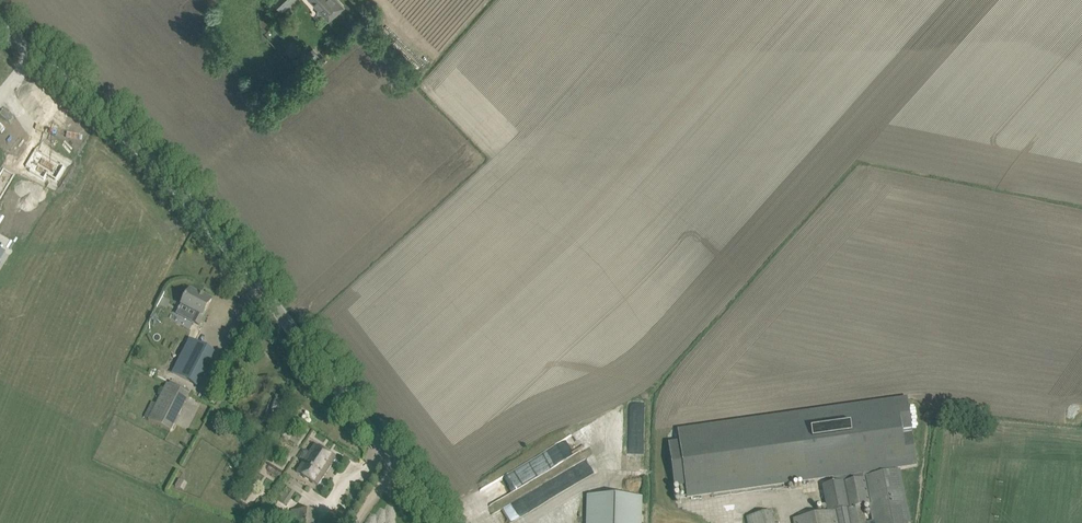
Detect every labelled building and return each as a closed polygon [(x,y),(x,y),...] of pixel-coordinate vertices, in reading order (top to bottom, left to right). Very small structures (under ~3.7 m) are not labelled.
[(344,6),(338,0),(311,0),(318,8),(317,14),(322,14),(328,21),(344,6)] [(313,48),(305,54),(312,63),(320,57),(313,48)] [(46,172),(55,178),(64,164),(36,147),(25,164),(30,166),(29,168),(43,177),(46,172)] [(14,173),(2,166),(0,170),(0,195),(14,173)] [(204,296),(191,290),(183,305),(198,313),(193,322),(201,325),(207,314),(205,313),(212,299),(204,295),(204,296)] [(174,372),(199,385),(216,352),(191,339),(174,372)] [(171,431),(189,395),(166,383),(148,419),(171,431)] [(680,441),(669,442),(674,488),(686,486),(688,498),(917,466),(909,407),(908,397),(678,429),(680,441)] [(281,416),(285,403),(277,400),(274,408),(271,415),(274,416),(275,414),(281,416)] [(297,472),(318,486),(336,459),(315,445),(297,472)] [(610,467),(622,467),(622,453),(609,453),(610,467)] [(792,519),(793,522),(911,522),(900,471),(900,469),(822,486),(828,510),(794,516),(794,518),(792,519)] [(520,515),(560,493),(553,481),(514,503),(520,515)] [(292,498),(282,492),(277,499),(287,506),(292,498)] [(512,501),(508,494),(488,505),(492,512),(512,501)] [(641,497),(589,496),(588,522),(640,522),(641,497)] [(774,510),(771,511),(771,507),(754,511),(755,515),(747,517),(748,522),(777,522),(774,510)] [(305,511),(292,510),(291,520),(297,521),(297,522),(315,522),(316,512),(305,511)]
